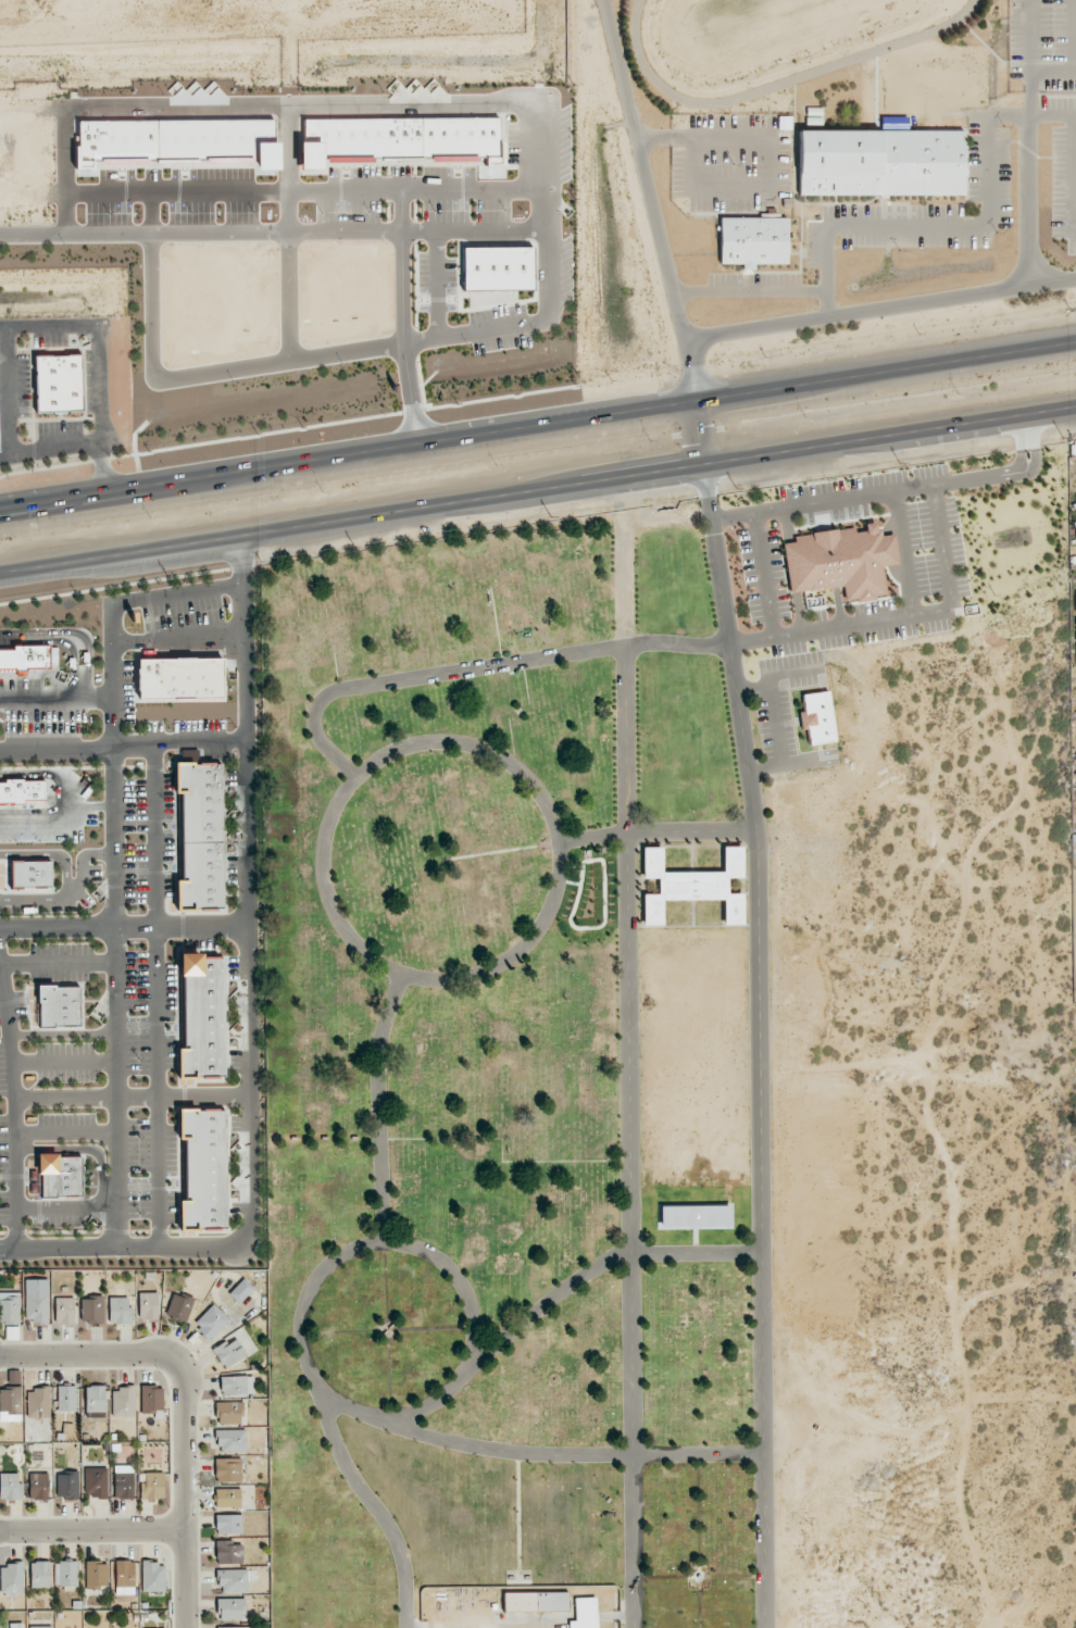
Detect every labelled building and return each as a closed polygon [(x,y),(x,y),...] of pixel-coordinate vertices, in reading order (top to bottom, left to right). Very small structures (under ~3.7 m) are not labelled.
[(498,118),(301,119),(301,169),(321,169),(321,161),(485,160),(485,165),(499,165),(498,118)] [(798,195),(963,195),(964,130),(897,130),(897,127),(881,127),(881,130),(799,130),(798,195)] [(787,218),(720,218),(720,264),(743,264),(742,269),(754,269),(755,264),(787,264),(787,218)] [(531,247),(462,248),(463,290),(532,289),(531,247)] [(35,356),(36,413),(81,412),(79,355),(35,356)] [(790,594),(842,587),(844,602),(887,596),(883,566),(898,564),(894,534),(879,536),(877,522),(864,524),(865,531),(856,532),(855,527),(794,536),(795,542),(783,544),(790,594)] [(58,669),(0,671),(0,647),(59,646),(58,669)] [(137,659),(137,701),(223,700),(223,659),(137,659)] [(829,691),(802,694),(804,711),(799,712),(800,728),(807,728),(809,745),(834,742),(829,691)] [(177,910),(223,910),(223,763),(175,764),(175,794),(181,794),(182,880),(177,880),(177,910)] [(45,780),(0,782),(0,803),(46,802),(45,780)] [(723,872),(662,872),(662,847),(642,847),(643,879),(658,879),(658,894),(643,894),(643,925),(663,925),(663,901),(723,900),(723,925),(743,925),(743,893),(728,893),(728,878),(742,878),(742,846),(723,847),(723,872)] [(52,861),(10,861),(11,889),(53,888),(52,861)] [(225,1078),(224,957),(202,958),(202,954),(182,954),(183,1049),(178,1049),(178,1078),(225,1078)] [(80,1026),(79,985),(38,987),(39,1027),(80,1026)] [(180,1232),(227,1232),(225,1109),(179,1110),(179,1140),(185,1140),(185,1201),(180,1201),(180,1232)] [(82,1197),(81,1155),(38,1156),(38,1172),(31,1172),(31,1178),(40,1178),(41,1198),(82,1197)] [(690,1208),(663,1208),(663,1224),(690,1224),(690,1208)] [(728,1208),(701,1208),(701,1225),(728,1225),(728,1208)] [(254,1288),(244,1278),(229,1294),(239,1303),(254,1288)] [(48,1293),(26,1293),(25,1322),(48,1323),(48,1293)] [(158,1293),(139,1293),(138,1319),(157,1319),(158,1293)] [(166,1316),(187,1322),(194,1298),(172,1293),(166,1316)] [(103,1323),(103,1297),(81,1298),(81,1323),(103,1323)] [(110,1324),(133,1323),(132,1307),(128,1307),(128,1297),(109,1298),(110,1324)] [(5,1323),(5,1340),(20,1340),(19,1298),(0,1298),(0,1323),(5,1323)] [(74,1298),(55,1298),(55,1325),(74,1325),(74,1298)] [(192,1324),(208,1341),(229,1321),(214,1304),(192,1324)] [(246,1357),(236,1336),(212,1347),(223,1368),(246,1357)] [(253,1376),(220,1377),(221,1396),(254,1394),(253,1376)] [(57,1386),(57,1411),(76,1411),(76,1386),(57,1386)] [(85,1386),(86,1418),(105,1418),(104,1386),(85,1386)] [(141,1414),(162,1414),(163,1386),(141,1386),(141,1414)] [(0,1388),(0,1413),(21,1413),(20,1388),(0,1388)] [(27,1418),(50,1417),(49,1388),(26,1389),(27,1418)] [(134,1417),(134,1388),(112,1388),(112,1416),(134,1417)] [(216,1424),(243,1424),(242,1402),(216,1402),(216,1424)] [(246,1429),(217,1430),(217,1453),(246,1452),(246,1429)] [(214,1459),(215,1482),(241,1481),(241,1458),(214,1459)] [(133,1465),(114,1466),(114,1499),(133,1499),(133,1465)] [(107,1468),(84,1468),(84,1497),(107,1497),(107,1468)] [(78,1498),(78,1472),(56,1472),(56,1498),(78,1498)] [(0,1473),(0,1500),(23,1499),(22,1482),(18,1483),(18,1473),(0,1473)] [(48,1473),(29,1473),(29,1500),(48,1500),(48,1473)] [(140,1499),(163,1499),(163,1473),(144,1473),(145,1482),(140,1482),(140,1499)] [(240,1488),(215,1488),(215,1507),(240,1507),(240,1488)] [(242,1534),(242,1515),(216,1514),(215,1533),(242,1534)] [(243,1564),(242,1545),(233,1545),(233,1541),(216,1541),(217,1564),(243,1564)] [(30,1561),(30,1588),(50,1588),(50,1561),(30,1561)] [(86,1588),(107,1588),(107,1561),(86,1561),(86,1588)] [(134,1561),(115,1561),(116,1595),(135,1595),(134,1561)] [(78,1586),(78,1562),(54,1562),(55,1586),(78,1586)] [(165,1562),(142,1562),(142,1592),(164,1592),(165,1562)] [(23,1596),(23,1564),(0,1564),(0,1596),(23,1596)] [(248,1592),(247,1569),(218,1570),(219,1593),(248,1592)] [(503,1611),(567,1612),(568,1593),(503,1592),(503,1611)] [(568,1627),(597,1627),(596,1597),(574,1598),(575,1621),(568,1621),(568,1627)] [(244,1599),(218,1599),(218,1620),(244,1620),(244,1599)]
